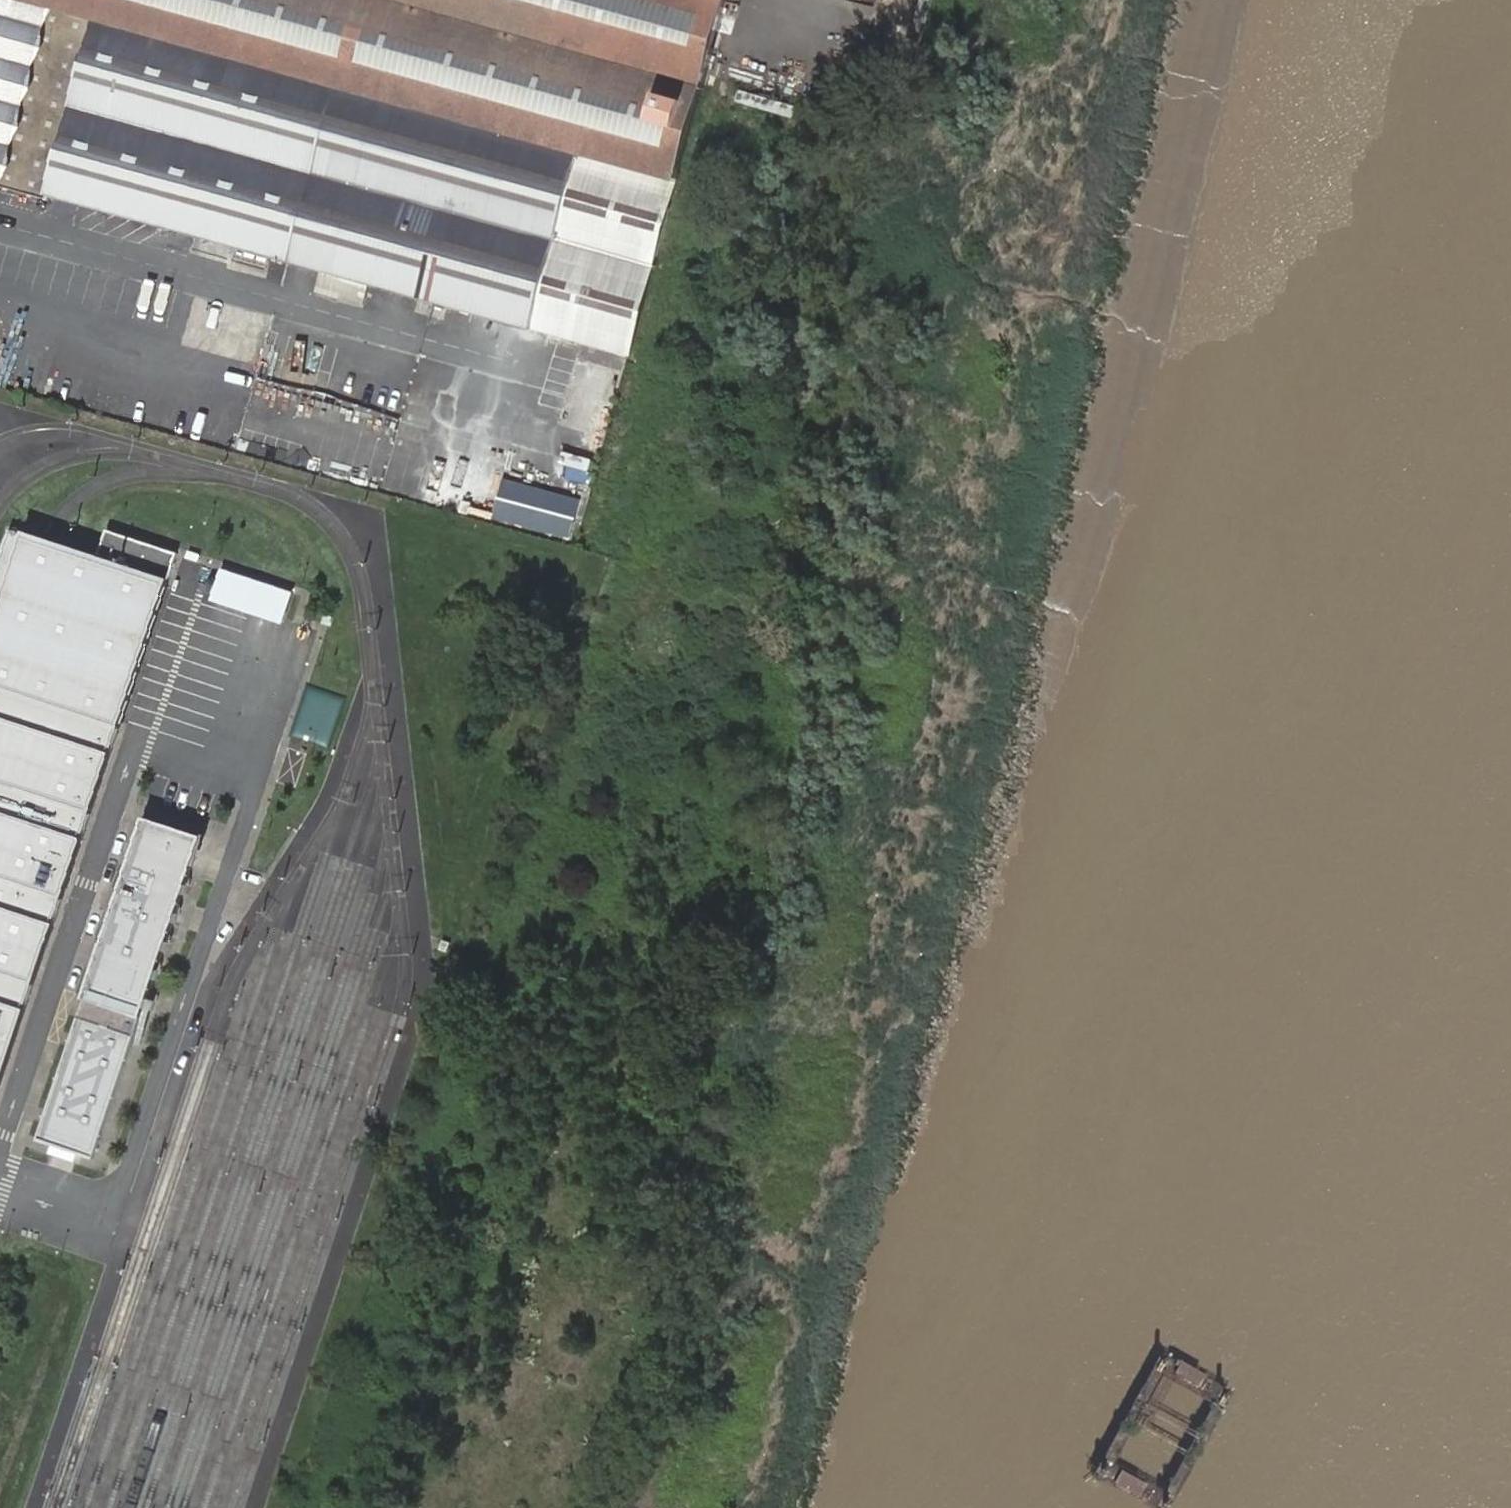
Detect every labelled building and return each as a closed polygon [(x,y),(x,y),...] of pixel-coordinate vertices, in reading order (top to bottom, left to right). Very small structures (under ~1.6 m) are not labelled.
[(57,197),(114,23),(93,17),(45,5),(29,0),(0,0),(0,186),(44,199),(45,194),(57,197)] [(45,5),(93,17),(114,23),(122,0),(29,0),(45,5)] [(57,197),(64,199),(531,329),(629,357),(677,179),(676,179),(726,0),(122,0),(114,23),(57,197)] [(9,529),(0,556),(0,1096),(169,581),(98,558),(47,542),(9,529)] [(108,529),(98,558),(169,581),(178,552),(108,529)] [(218,566),(208,598),(282,622),(292,590),(218,566)] [(145,812),(127,868),(158,878),(173,831),(199,840),(202,830),(145,812)] [(98,1152),(199,840),(173,831),(158,878),(127,868),(41,1134),(98,1152)]
